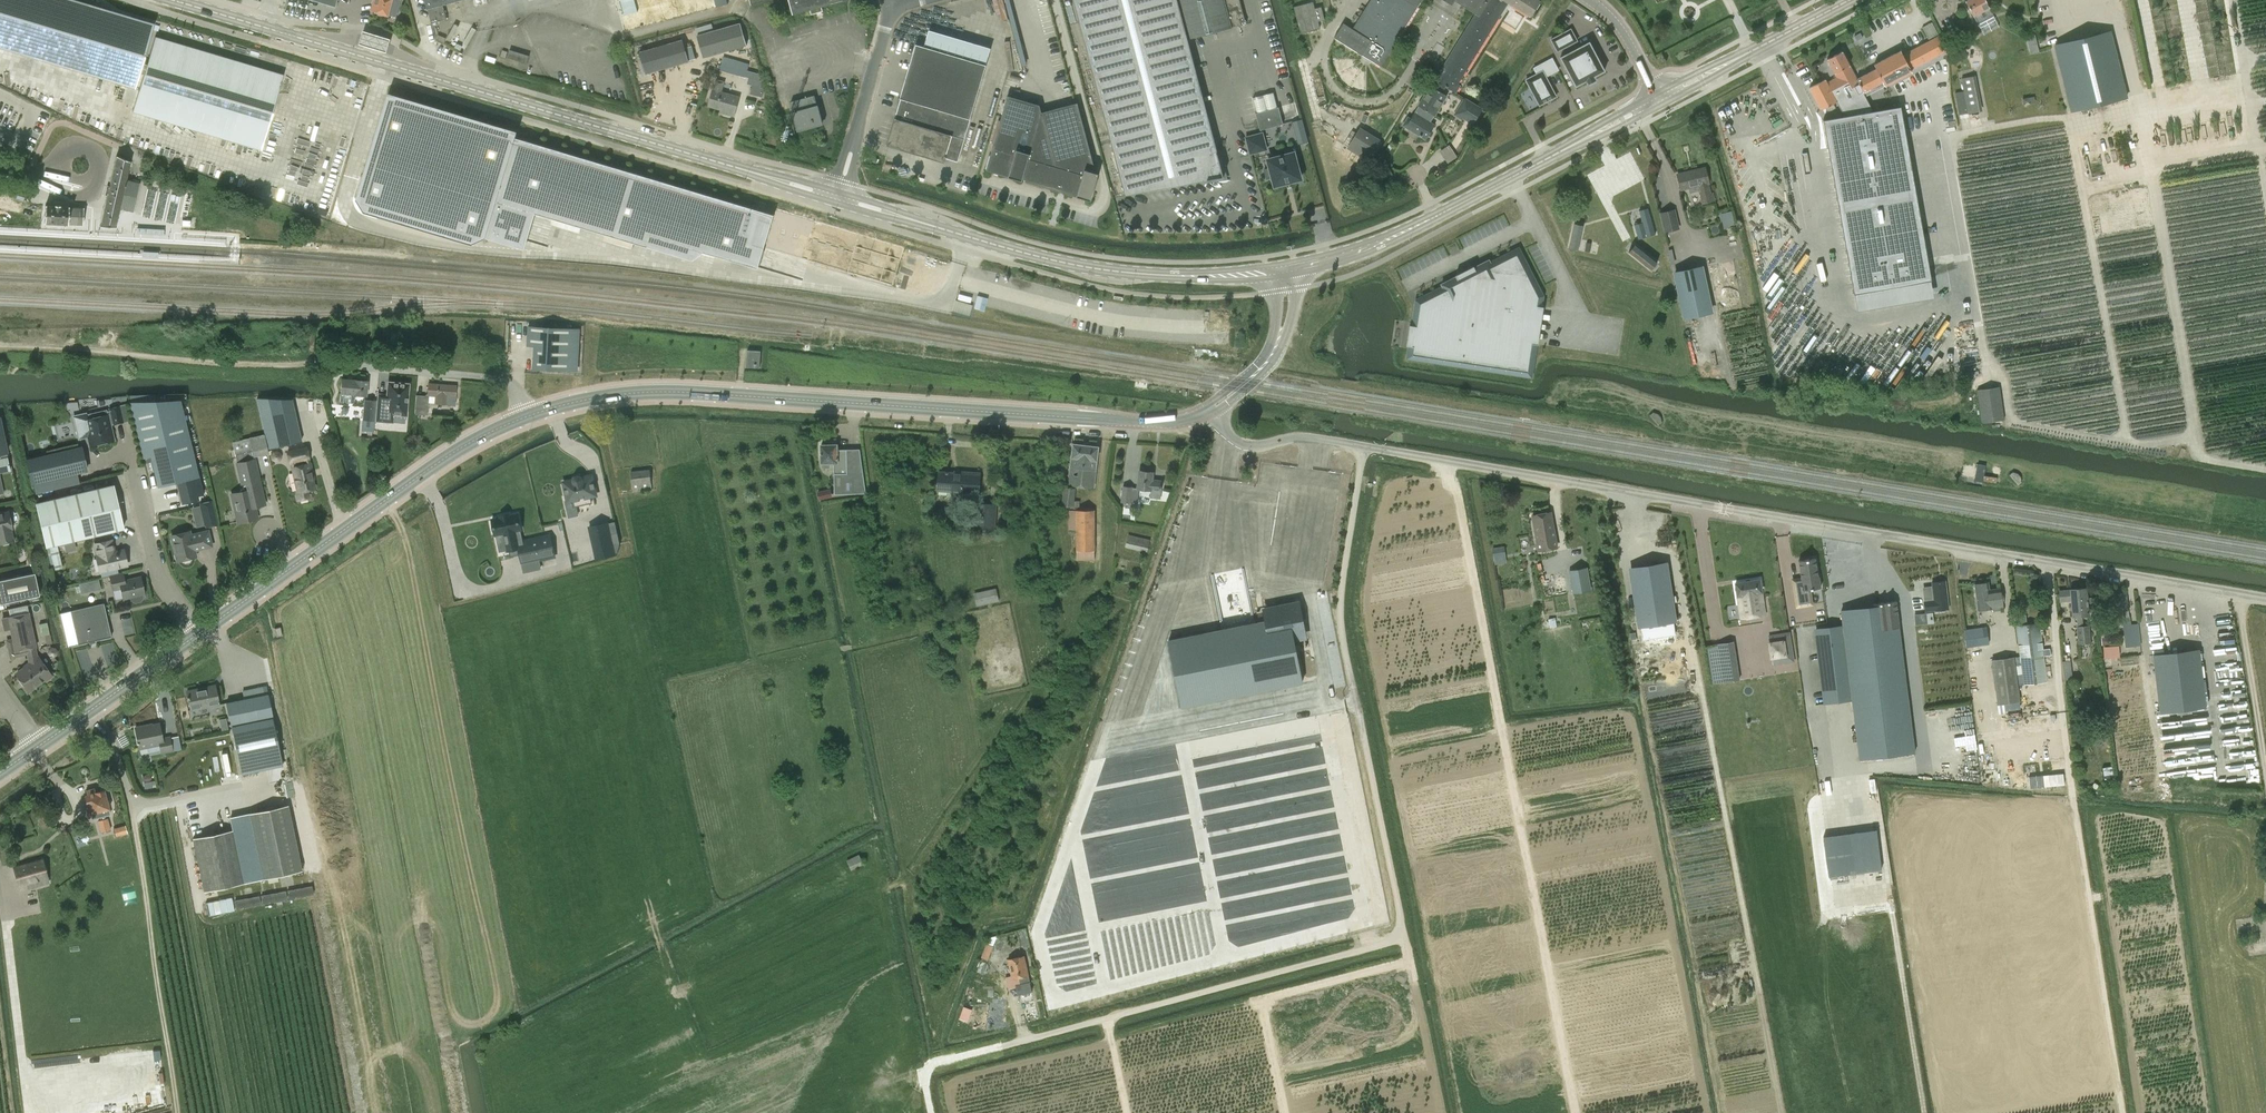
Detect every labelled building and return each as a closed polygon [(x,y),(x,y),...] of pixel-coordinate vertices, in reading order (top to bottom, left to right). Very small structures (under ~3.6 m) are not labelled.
[(154,24),(75,0),(0,0),(0,48),(135,88),(154,24)] [(371,10),(375,11),(396,17),(401,0),(400,0),(374,0),(371,10)] [(431,23),(446,19),(442,4),(458,0),(425,0),(431,23)] [(625,31),(728,4),(727,0),(616,0),(625,31)] [(793,14),(810,10),(811,14),(822,11),(821,7),(846,0),(789,0),(793,14)] [(1228,178),(1189,41),(1248,26),(1241,0),(1074,0),(1126,196),(1228,178)] [(1388,0),(1387,0),(1370,0),(1352,29),(1343,23),(1334,38),(1380,66),(1421,0),(1388,0)] [(1452,5),(1455,1),(1475,13),(1434,80),(1446,87),(1455,93),(1460,85),(1457,83),(1508,2),(1530,16),(1540,1),(1539,0),(1444,0),(1452,5)] [(1965,1),(1973,16),(1989,7),(1985,0),(1967,0),(1965,1)] [(741,23),(698,35),(704,57),(747,45),(741,23)] [(447,38),(451,41),(459,26),(455,24),(447,38)] [(473,27),(464,44),(468,46),(477,29),(473,27)] [(1578,41),(1571,28),(1550,39),(1557,52),(1578,41)] [(2126,96),(2110,32),(2054,46),(2070,110),(2126,96)] [(1876,68),(1856,79),(1859,85),(1865,96),(1911,72),(1910,70),(1947,50),(1939,35),(1902,54),(1900,50),(1873,64),(1876,68)] [(155,36),(132,112),(260,150),(283,74),(155,36)] [(683,40),(640,52),(646,73),(689,61),(695,59),(692,46),(685,48),(683,40)] [(1595,79),(1593,76),(1603,71),(1603,72),(1604,71),(1603,70),(1589,43),(1589,42),(1588,43),(1561,57),(1560,57),(1560,58),(1575,85),(1574,85),(1575,86),(1576,86),(1586,81),(1587,84),(1595,79)] [(894,118),(886,145),(944,162),(946,158),(958,162),(986,64),(915,44),(899,98),(900,98),(895,118),(894,118)] [(529,56),(517,52),(509,50),(507,57),(527,64),(529,56)] [(1826,82),(1835,98),(1844,93),(1859,85),(1856,79),(1849,66),(1849,65),(1842,51),(1827,59),(1834,73),(1833,73),(1836,77),(1826,82)] [(723,57),(720,70),(746,77),(747,70),(749,64),(723,57)] [(1533,68),(1536,74),(1525,80),(1539,106),(1555,97),(1545,77),(1559,70),(1552,58),(1533,68)] [(747,70),(746,77),(749,78),(747,84),(752,85),(750,94),(761,97),(764,88),(761,88),(762,81),(759,80),(760,74),(747,70)] [(1975,75),(1961,78),(1968,113),(1982,110),(1975,75)] [(1835,98),(1826,82),(1825,79),(1809,88),(1820,110),(1836,101),(1835,98)] [(739,97),(721,92),(723,82),(716,80),(714,90),(712,89),(708,106),(721,109),(720,112),(733,116),(739,97)] [(1446,87),(1434,80),(1414,112),(1430,121),(1448,96),(1442,93),(1446,87)] [(389,92),(357,199),(365,212),(472,244),(486,237),(497,201),(536,213),(648,246),(651,236),(704,252),(758,268),(774,215),(516,137),(518,131),(389,92)] [(1864,99),(1870,113),(1881,107),(1874,94),(1864,99)] [(814,95),(791,101),(793,111),(792,111),(797,131),(823,124),(818,104),(817,105),(814,95)] [(1008,95),(986,169),(1022,179),(1022,178),(1026,179),(1025,181),(1092,200),(1099,173),(1096,172),(1077,103),(1041,112),(1040,105),(1008,95)] [(1483,108),(1464,97),(1453,115),(1462,120),(1462,118),(1473,125),(1483,108)] [(1283,124),(1280,113),(1279,107),(1256,113),(1260,130),(1283,124)] [(1899,110),(1821,123),(1852,298),(1929,284),(1899,110)] [(1430,121),(1414,112),(1410,119),(1408,117),(1402,125),(1426,139),(1435,125),(1430,122),(1430,121)] [(1286,126),(1277,129),(1283,150),(1292,147),(1286,126)] [(1360,128),(1348,147),(1367,159),(1379,140),(1360,128)] [(1262,133),(1246,137),(1250,154),(1267,149),(1262,133)] [(1389,144),(1385,150),(1389,153),(1394,147),(1389,144)] [(1446,163),(1456,157),(1449,144),(1439,150),(1446,163)] [(1294,153),(1268,159),(1270,168),(1264,169),(1267,178),(1272,177),(1275,185),(1301,178),(1294,153)] [(130,161),(116,156),(100,226),(115,227),(119,208),(132,211),(139,183),(126,180),(130,161)] [(1705,167),(1677,173),(1681,190),(1688,188),(1689,193),(1698,191),(1702,204),(1715,201),(1713,192),(1711,192),(1709,183),(1708,183),(1705,167)] [(44,223),(68,224),(82,224),(83,208),(69,207),(69,206),(45,205),(44,223)] [(1664,232),(1680,228),(1675,209),(1660,212),(1664,232)] [(1725,229),(1736,226),(1732,212),(1721,214),(1725,229)] [(1416,325),(1411,325),(1410,325),(1409,327),(1412,328),(1409,343),(1407,342),(1407,345),(1413,346),(1411,358),(1531,376),(1536,343),(1538,344),(1543,306),(1537,305),(1539,296),(1517,253),(1492,266),(1489,260),(1474,267),(1474,266),(1471,267),(1472,269),(1459,276),(1458,274),(1455,275),(1456,276),(1441,284),(1444,290),(1420,302),(1416,325)] [(1702,266),(1674,272),(1684,318),(1712,312),(1702,266)] [(953,310),(970,315),(973,304),(957,299),(953,310)] [(1940,322),(1941,333),(1957,332),(1956,321),(1940,322)] [(535,346),(533,368),(560,370),(560,369),(572,370),(574,329),(528,326),(527,346),(535,346)] [(759,367),(760,360),(760,351),(747,350),(746,366),(759,367)] [(1878,374),(1878,353),(1828,353),(1828,373),(1878,374)] [(340,393),(340,394),(353,395),(366,396),(367,381),(341,379),(340,393)] [(415,414),(416,395),(416,394),(407,393),(408,384),(388,382),(388,385),(381,384),(379,400),(393,401),(393,396),(406,397),(405,413),(415,414)] [(447,405),(454,406),(456,386),(428,383),(427,395),(434,395),(434,403),(447,404),(447,405)] [(2004,419),(2001,393),(2000,387),(1977,390),(1981,423),(2004,419)] [(428,396),(416,395),(415,414),(427,415),(428,396)] [(375,400),(364,400),(361,431),(373,432),(374,424),(380,424),(381,404),(375,403),(375,400)] [(180,402),(130,402),(131,410),(143,455),(151,453),(159,486),(181,481),(185,499),(203,495),(182,410),(180,402)] [(119,406),(109,409),(112,425),(123,422),(119,406)] [(278,447),(301,441),(293,406),(270,411),(278,447)] [(86,416),(75,419),(79,440),(89,437),(91,444),(111,440),(108,425),(110,424),(108,415),(107,410),(95,413),(96,417),(86,419),(86,416)] [(1653,411),(1649,414),(1658,425),(1662,422),(1661,416),(1658,413),(1653,411)] [(9,470),(5,453),(7,452),(0,420),(0,472),(9,470)] [(253,457),(269,453),(264,434),(232,441),(234,450),(236,461),(253,457)] [(1068,487),(1076,488),(1094,490),(1096,470),(1099,446),(1073,443),(1070,467),(1068,487)] [(821,444),(821,463),(834,463),(834,494),(866,493),(860,449),(837,450),(837,444),(821,444)] [(315,488),(310,464),(306,446),(287,450),(291,468),(296,492),(295,493),(297,500),(309,497),(307,490),(315,488)] [(30,483),(60,476),(86,470),(81,447),(25,460),(30,483)] [(280,452),(276,450),(272,451),(270,455),(271,459),(275,461),(279,460),(281,456),(280,452)] [(254,460),(237,464),(243,492),(231,495),(237,522),(257,518),(254,506),(264,504),(254,460)] [(1996,481),(1996,476),(1984,475),(1985,463),(1976,463),(1974,480),(1996,481)] [(1065,476),(1066,466),(1058,465),(1057,475),(1065,476)] [(650,469),(631,471),(632,492),(652,490),(650,469)] [(1137,488),(1151,490),(1150,497),(1160,498),(1162,480),(1153,479),(1154,472),(1139,470),(1137,488)] [(961,472),(939,471),(937,491),(979,494),(980,472),(961,471),(961,472)] [(2011,471),(2008,474),(2016,485),(2020,482),(2019,476),(2017,473),(2011,471)] [(569,497),(560,499),(563,510),(593,503),(592,497),(597,495),(593,477),(566,483),(566,485),(565,486),(567,495),(568,495),(569,497)] [(36,503),(46,547),(63,543),(74,540),(123,529),(112,485),(36,503)] [(1123,486),(1121,502),(1126,502),(1131,502),(1132,487),(1123,486)] [(1074,507),(1076,488),(1068,487),(1064,487),(1062,505),(1074,507)] [(217,525),(211,501),(199,504),(205,528),(217,525)] [(997,504),(976,502),(974,528),(995,530),(997,504)] [(1095,510),(1068,510),(1069,529),(1076,529),(1076,551),(1076,560),(1095,560),(1095,550),(1095,510)] [(12,541),(10,529),(11,528),(7,512),(0,513),(0,544),(12,541)] [(1538,550),(1557,547),(1550,512),(1532,516),(1538,550)] [(541,569),(539,560),(555,556),(550,535),(523,541),(518,542),(516,531),(521,530),(517,513),(509,515),(509,514),(500,516),(500,517),(492,519),(493,522),(491,522),(493,532),(495,532),(496,535),(504,533),(508,550),(509,550),(519,548),(520,554),(524,572),(541,569)] [(614,513),(595,517),(602,547),(620,544),(614,513)] [(189,531),(171,535),(177,561),(182,560),(184,561),(190,559),(192,557),(195,556),(193,550),(211,545),(207,531),(190,536),(189,531)] [(1150,539),(1128,534),(1125,547),(1147,552),(1150,539)] [(112,540),(93,544),(96,556),(100,572),(127,565),(126,560),(127,560),(126,554),(125,555),(123,550),(115,552),(112,540)] [(1504,547),(1493,548),(1494,558),(1495,564),(1506,562),(1505,557),(1504,547)] [(47,551),(52,570),(61,568),(56,549),(47,551)] [(1818,557),(1800,560),(1802,578),(1795,579),(1798,607),(1814,604),(1812,589),(1822,588),(1818,557)] [(1665,564),(1631,570),(1640,624),(1673,619),(1665,564)] [(1587,571),(1569,574),(1572,596),(1590,593),(1587,571)] [(124,572),(109,575),(112,591),(120,589),(123,600),(131,598),(131,600),(135,602),(140,601),(143,598),(142,595),(145,595),(140,576),(125,580),(124,572)] [(39,595),(34,573),(0,580),(0,603),(39,595)] [(1759,579),(1735,583),(1741,618),(1765,614),(1759,579)] [(81,593),(90,591),(88,581),(79,583),(81,593)] [(1945,581),(1932,582),(1932,586),(1934,600),(1924,601),(1925,611),(1948,608),(1945,581)] [(1991,608),(2003,606),(2000,588),(1989,590),(1988,582),(1974,584),(1977,604),(1978,610),(1991,608)] [(996,588),(974,593),(977,606),(999,601),(996,588)] [(2086,588),(2058,590),(2059,594),(2056,594),(2056,598),(2059,598),(2059,602),(2070,601),(2072,616),(2076,616),(2076,627),(2083,626),(2082,615),(2088,615),(2088,608),(2092,608),(2091,597),(2087,598),(2086,588)] [(1843,624),(1816,628),(1825,702),(1852,700),(1860,759),(1915,752),(1896,601),(1873,604),(1873,607),(1841,611),(1843,624)] [(1267,620),(1168,640),(1181,706),(1302,682),(1293,638),(1304,636),(1297,603),(1265,609),(1267,620)] [(60,613),(67,646),(111,637),(103,604),(60,613)] [(2124,638),(2125,638),(2127,638),(2128,646),(2132,646),(2131,637),(2134,637),(2140,637),(2138,624),(2130,625),(2129,616),(2128,616),(2128,610),(2121,611),(2124,638)] [(29,613),(2,619),(4,630),(9,629),(12,639),(6,640),(9,654),(13,657),(27,654),(29,665),(16,674),(24,685),(22,687),(27,693),(33,689),(32,687),(44,678),(46,680),(53,675),(47,666),(45,667),(38,658),(37,659),(34,647),(36,646),(29,613)] [(1557,626),(1555,617),(1548,618),(1550,628),(1557,626)] [(46,634),(49,633),(47,622),(39,624),(41,635),(46,634)] [(2050,655),(2049,648),(2043,649),(2039,622),(2015,625),(2023,685),(2047,682),(2043,656),(2050,655)] [(2090,643),(2089,625),(2083,626),(2076,627),(2075,627),(2077,644),(2090,643)] [(1986,626),(1964,630),(1967,647),(1988,644),(1986,626)] [(282,636),(281,628),(280,627),(274,629),(276,637),(282,636)] [(1789,632),(1781,633),(1782,642),(1770,643),(1773,664),(1794,661),(1789,632)] [(1738,680),(1734,641),(1707,644),(1711,683),(1738,680)] [(47,649),(46,653),(48,656),(52,657),(56,654),(56,650),(54,647),(50,646),(47,649)] [(2204,706),(2197,651),(2153,656),(2160,712),(2204,706)] [(2020,701),(2014,656),(1990,660),(1997,705),(2020,701)] [(187,691),(191,711),(218,705),(214,685),(187,691)] [(1291,686),(1266,691),(1271,722),(1296,717),(1291,686)] [(282,766),(272,717),(268,694),(226,702),(230,726),(231,726),(241,775),(282,766)] [(140,749),(160,745),(161,753),(172,751),(169,737),(162,739),(159,723),(135,728),(140,749)] [(1238,739),(1239,752),(1270,749),(1269,735),(1238,739)] [(2028,774),(2029,788),(2064,784),(2062,771),(2028,774)] [(155,780),(144,782),(145,788),(153,787),(152,784),(155,784),(155,780)] [(86,790),(87,795),(85,796),(90,814),(92,819),(109,814),(108,809),(109,809),(104,790),(95,792),(94,788),(86,790)] [(300,872),(287,806),(248,814),(262,880),(300,872)] [(111,830),(108,818),(98,821),(101,833),(111,830)] [(125,825),(113,829),(115,836),(127,833),(125,825)] [(1879,869),(1874,828),(1847,831),(1851,872),(1879,869)] [(232,830),(192,838),(203,891),(243,883),(232,830)] [(864,864),(859,854),(847,860),(851,870),(864,864)] [(19,890),(30,887),(48,882),(42,860),(13,868),(19,890)] [(312,886),(288,891),(289,898),(313,893),(312,886)] [(285,891),(261,896),(263,903),(287,899),(285,891)] [(259,896),(235,901),(236,908),(260,904),(259,896)] [(232,897),(206,902),(208,915),(235,910),(232,897)] [(980,956),(987,959),(995,936),(989,934),(980,956)] [(1024,956),(1008,959),(1012,978),(1019,977),(1020,984),(1015,985),(1018,994),(1020,994),(1022,1001),(1034,998),(1030,981),(1024,956)] [(968,986),(963,998),(972,1002),(977,990),(968,986)] [(991,1021),(1005,1018),(1003,1004),(988,1007),(991,1021)]
